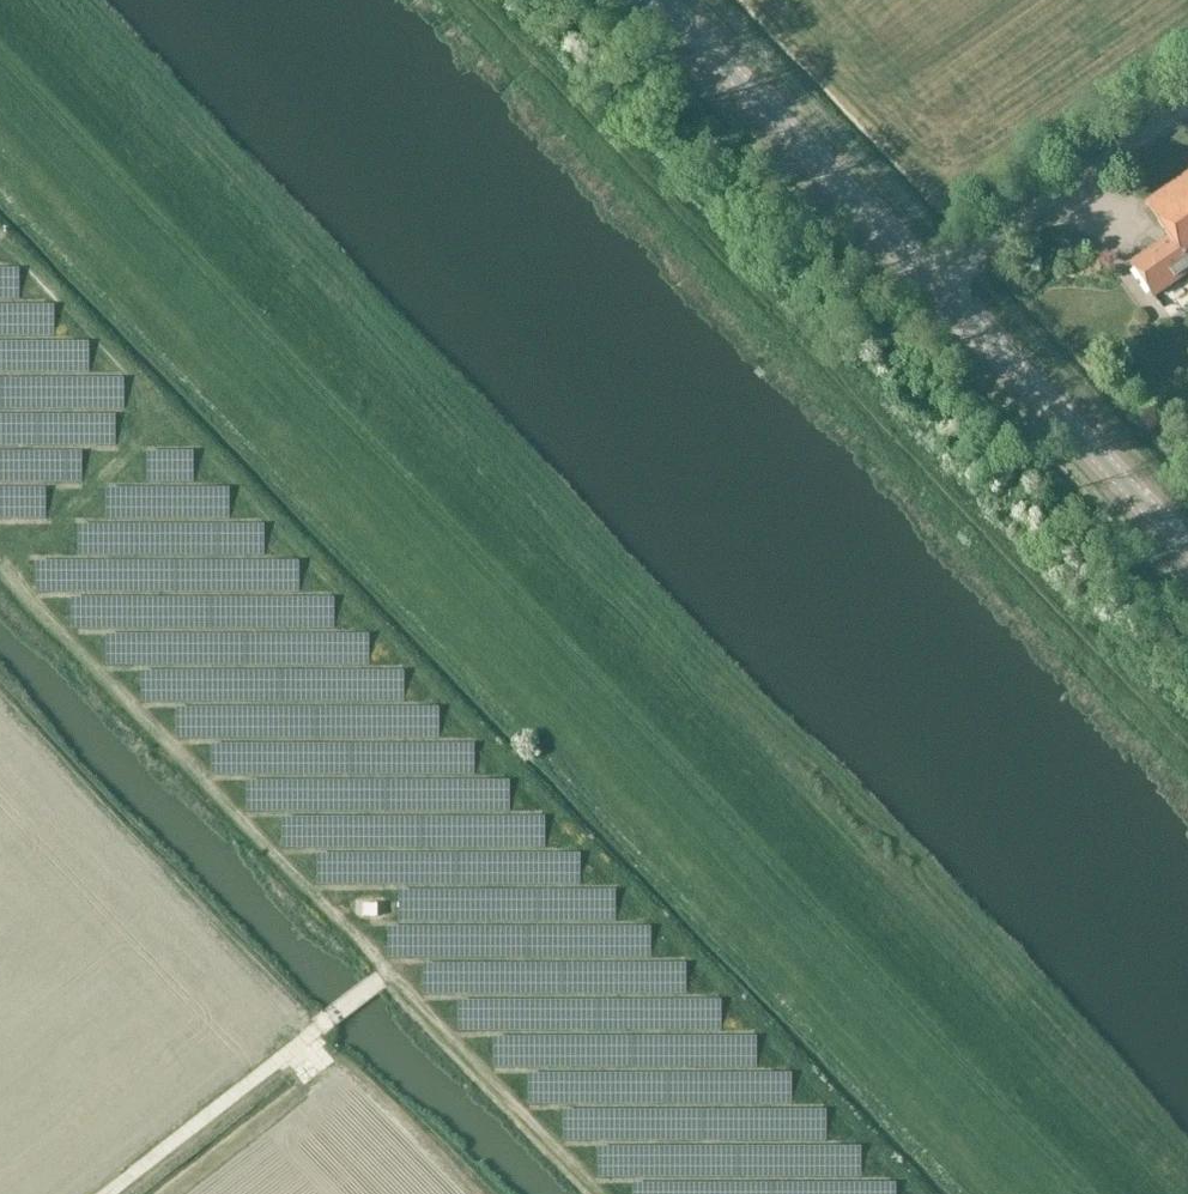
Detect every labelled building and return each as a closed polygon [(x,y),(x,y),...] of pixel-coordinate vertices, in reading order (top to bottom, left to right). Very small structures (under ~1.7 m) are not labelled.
[(1187,278),(1187,175),(1146,204),(1169,238),(1131,265),(1152,297),(1183,275),(1187,278)]
